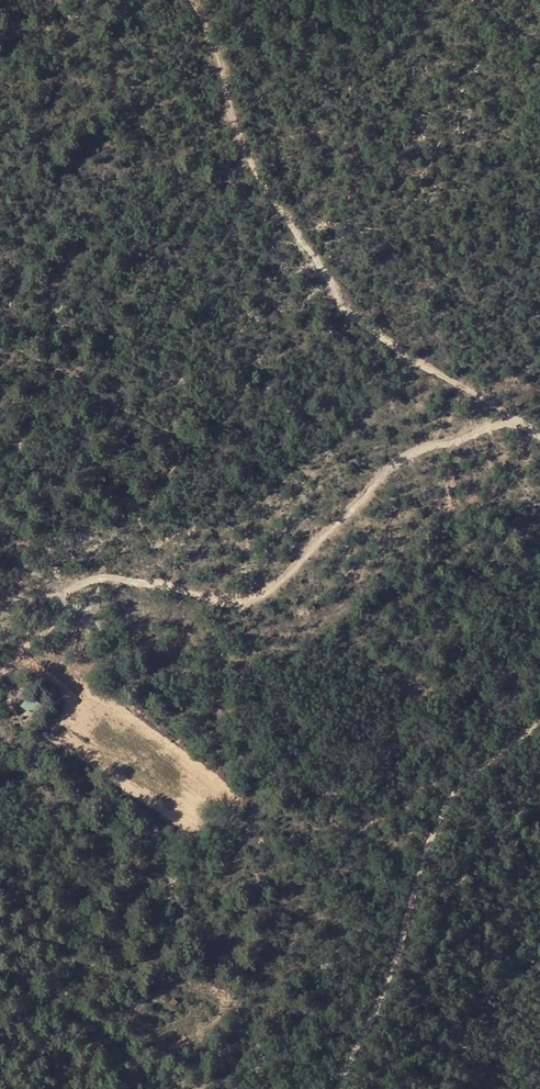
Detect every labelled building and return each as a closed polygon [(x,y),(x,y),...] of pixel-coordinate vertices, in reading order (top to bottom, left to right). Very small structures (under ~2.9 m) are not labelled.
[(34,693),(25,705),(33,711),(42,700),(34,693)]
